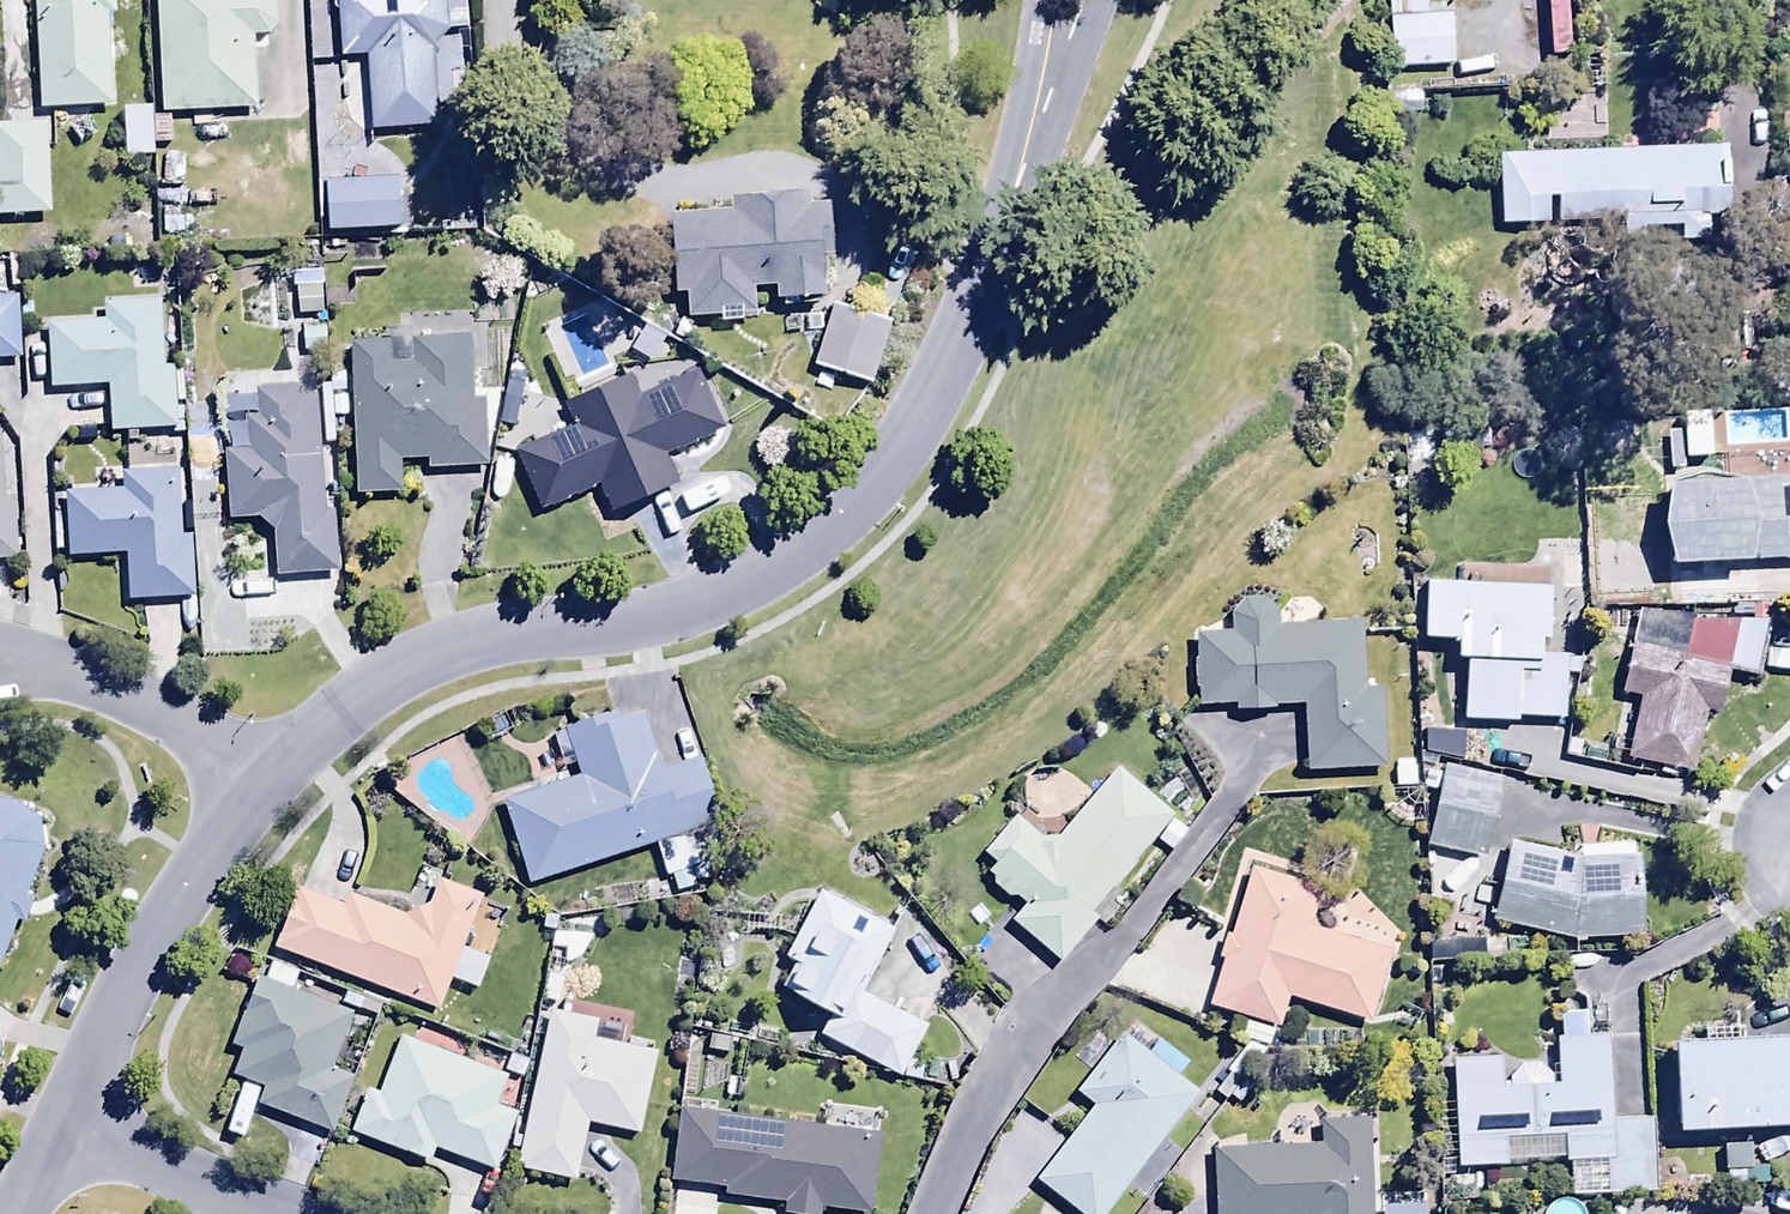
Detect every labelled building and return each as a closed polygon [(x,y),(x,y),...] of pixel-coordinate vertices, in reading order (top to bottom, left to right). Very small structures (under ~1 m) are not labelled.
[(116,0),(36,0),(42,116),(114,112),(109,19),(118,18),(116,0)] [(163,116),(258,114),(256,40),(270,39),(278,29),(276,0),(160,0),(163,116)] [(466,33),(464,0),(333,0),(334,16),(340,15),(342,62),(367,61),(371,134),(440,130),(435,49),(449,34),(466,33)] [(1392,71),(1454,68),(1451,3),(1412,4),(1412,0),(1389,0),(1392,71)] [(153,113),(126,113),(125,160),(155,161),(155,148),(171,149),(172,122),(153,121),(153,113)] [(51,218),(49,128),(0,130),(0,221),(51,218)] [(1733,222),(1730,150),(1500,161),(1503,232),(1625,226),(1626,255),(1713,251),(1711,223),(1733,222)] [(401,183),(326,186),(328,237),(403,234),(401,183)] [(756,294),(779,293),(780,308),(828,305),(825,266),(835,266),(832,213),(811,215),(810,201),(734,206),(735,218),(672,222),(677,301),(688,301),(690,321),(757,318),(756,294)] [(296,275),(298,320),(324,318),(322,274),(296,275)] [(22,363),(21,301),(0,301),(0,363),(22,363)] [(110,391),(111,436),(177,435),(176,371),(165,371),(164,302),(105,303),(105,326),(49,327),(51,392),(110,391)] [(893,329),(833,311),(815,372),(875,390),(893,329)] [(329,330),(304,330),(303,358),(329,358),(329,330)] [(389,333),(390,347),(350,348),(357,499),(402,498),(401,464),(428,464),(428,474),(490,471),(488,405),(474,405),(471,341),(411,344),(411,333),(389,333)] [(680,490),(666,460),(724,434),(699,378),(642,404),(632,383),(567,413),(577,434),(519,460),(543,514),(601,488),(615,519),(680,490)] [(508,387),(500,428),(518,431),(525,390),(508,387)] [(325,516),(317,401),(300,402),(300,394),(259,397),(259,402),(223,405),(224,421),(247,419),(247,428),(228,430),(231,458),(225,458),(230,524),(261,522),(274,535),(277,580),(340,576),(336,515),(325,516)] [(19,566),(16,504),(4,505),(1,437),(0,437),(0,567),(19,566)] [(124,496),(68,498),(70,562),(126,560),(128,607),(195,605),(193,540),(182,540),(180,474),(123,476),(124,496)] [(1675,487),(1679,601),(1723,599),(1724,613),(1760,612),(1759,566),(1789,565),(1789,483),(1675,487)] [(1587,560),(1561,561),(1561,596),(1588,596),(1587,560)] [(1553,592),(1428,587),(1426,644),(1460,645),(1459,664),(1468,665),(1466,726),(1519,728),(1520,721),(1566,723),(1567,679),(1580,680),(1580,662),(1543,660),(1544,646),(1550,646),(1553,592)] [(1232,639),(1199,639),(1198,708),(1236,708),(1236,715),(1276,716),(1276,709),(1307,707),(1309,776),(1387,773),(1384,692),(1365,692),(1363,633),(1279,634),(1279,616),(1267,604),(1244,605),(1232,617),(1232,639)] [(1695,621),(1644,609),(1623,698),(1641,703),(1627,762),(1694,778),(1709,716),(1722,720),(1733,674),(1760,680),(1771,633),(1697,615),(1695,621)] [(504,808),(531,889),(656,851),(665,881),(671,879),(676,894),(714,882),(699,831),(720,825),(701,763),(661,775),(643,716),(619,724),(618,719),(565,735),(580,785),(504,808)] [(1418,763),(1395,763),(1396,792),(1418,792),(1418,763)] [(1504,784),(1446,770),(1425,852),(1483,866),(1504,784)] [(1098,922),(1092,917),(1175,819),(1120,773),(1060,844),(1040,844),(1017,822),(983,857),(998,871),(991,879),(995,884),(995,891),(1009,904),(1017,903),(1026,911),(1012,926),(1060,968),(1098,922)] [(19,926),(27,928),(36,903),(29,900),(45,858),(41,826),(17,810),(0,809),(0,979),(19,926)] [(1575,863),(1513,847),(1494,922),(1580,948),(1647,943),(1640,861),(1636,862),(1635,847),(1574,852),(1575,863)] [(1225,964),(1210,1012),(1278,1033),(1287,1003),(1370,1029),(1393,959),(1312,934),(1324,897),(1253,874),(1232,941),(1226,939),(1219,962),(1225,964)] [(298,893),(275,952),(439,1016),(484,901),(442,885),(432,910),(407,923),(349,901),(345,911),(298,893)] [(902,1084),(903,1081),(922,1087),(928,1068),(912,1064),(929,1033),(860,995),(894,934),(824,895),(786,964),(795,969),(782,993),(832,1021),(821,1039),(902,1084)] [(354,1018),(292,995),(299,978),(274,969),(268,986),(259,983),(233,1051),(244,1056),(234,1082),(264,1093),(258,1111),(334,1140),(354,1085),(332,1076),(354,1018)] [(578,1186),(588,1129),(641,1138),(656,1057),(618,1050),(622,1031),(550,1018),(517,1174),(578,1186)] [(1179,1083),(1190,1069),(1160,1045),(1149,1060),(1123,1039),(1077,1099),(1093,1111),(1036,1185),(1073,1213),(1108,1213),(1198,1098),(1179,1083)] [(1608,1040),(1558,1042),(1560,1090),(1553,1090),(1553,1080),(1541,1070),(1520,1072),(1510,1083),(1510,1093),(1503,1093),(1501,1063),(1455,1066),(1461,1174),(1509,1172),(1509,1167),(1565,1164),(1565,1167),(1571,1167),(1573,1200),(1664,1195),(1659,1121),(1613,1124),(1608,1040)] [(498,1113),(509,1084),(400,1044),(381,1098),(368,1094),(352,1139),(431,1166),(435,1155),(496,1177),(516,1119),(498,1113)] [(1214,1096),(1225,1105),(1265,1058),(1251,1046),(1225,1076),(1229,1079),(1214,1096)] [(1678,1049),(1680,1138),(1789,1135),(1789,1046),(1678,1049)] [(680,1114),(671,1186),(726,1193),(725,1201),(785,1209),(785,1213),(821,1213),(825,1213),(871,1213),(880,1139),(680,1114)] [(1321,1126),(1322,1150),(1246,1153),(1246,1141),(1221,1142),(1222,1153),(1213,1153),(1216,1213),(1375,1213),(1371,1124),(1321,1126)]
